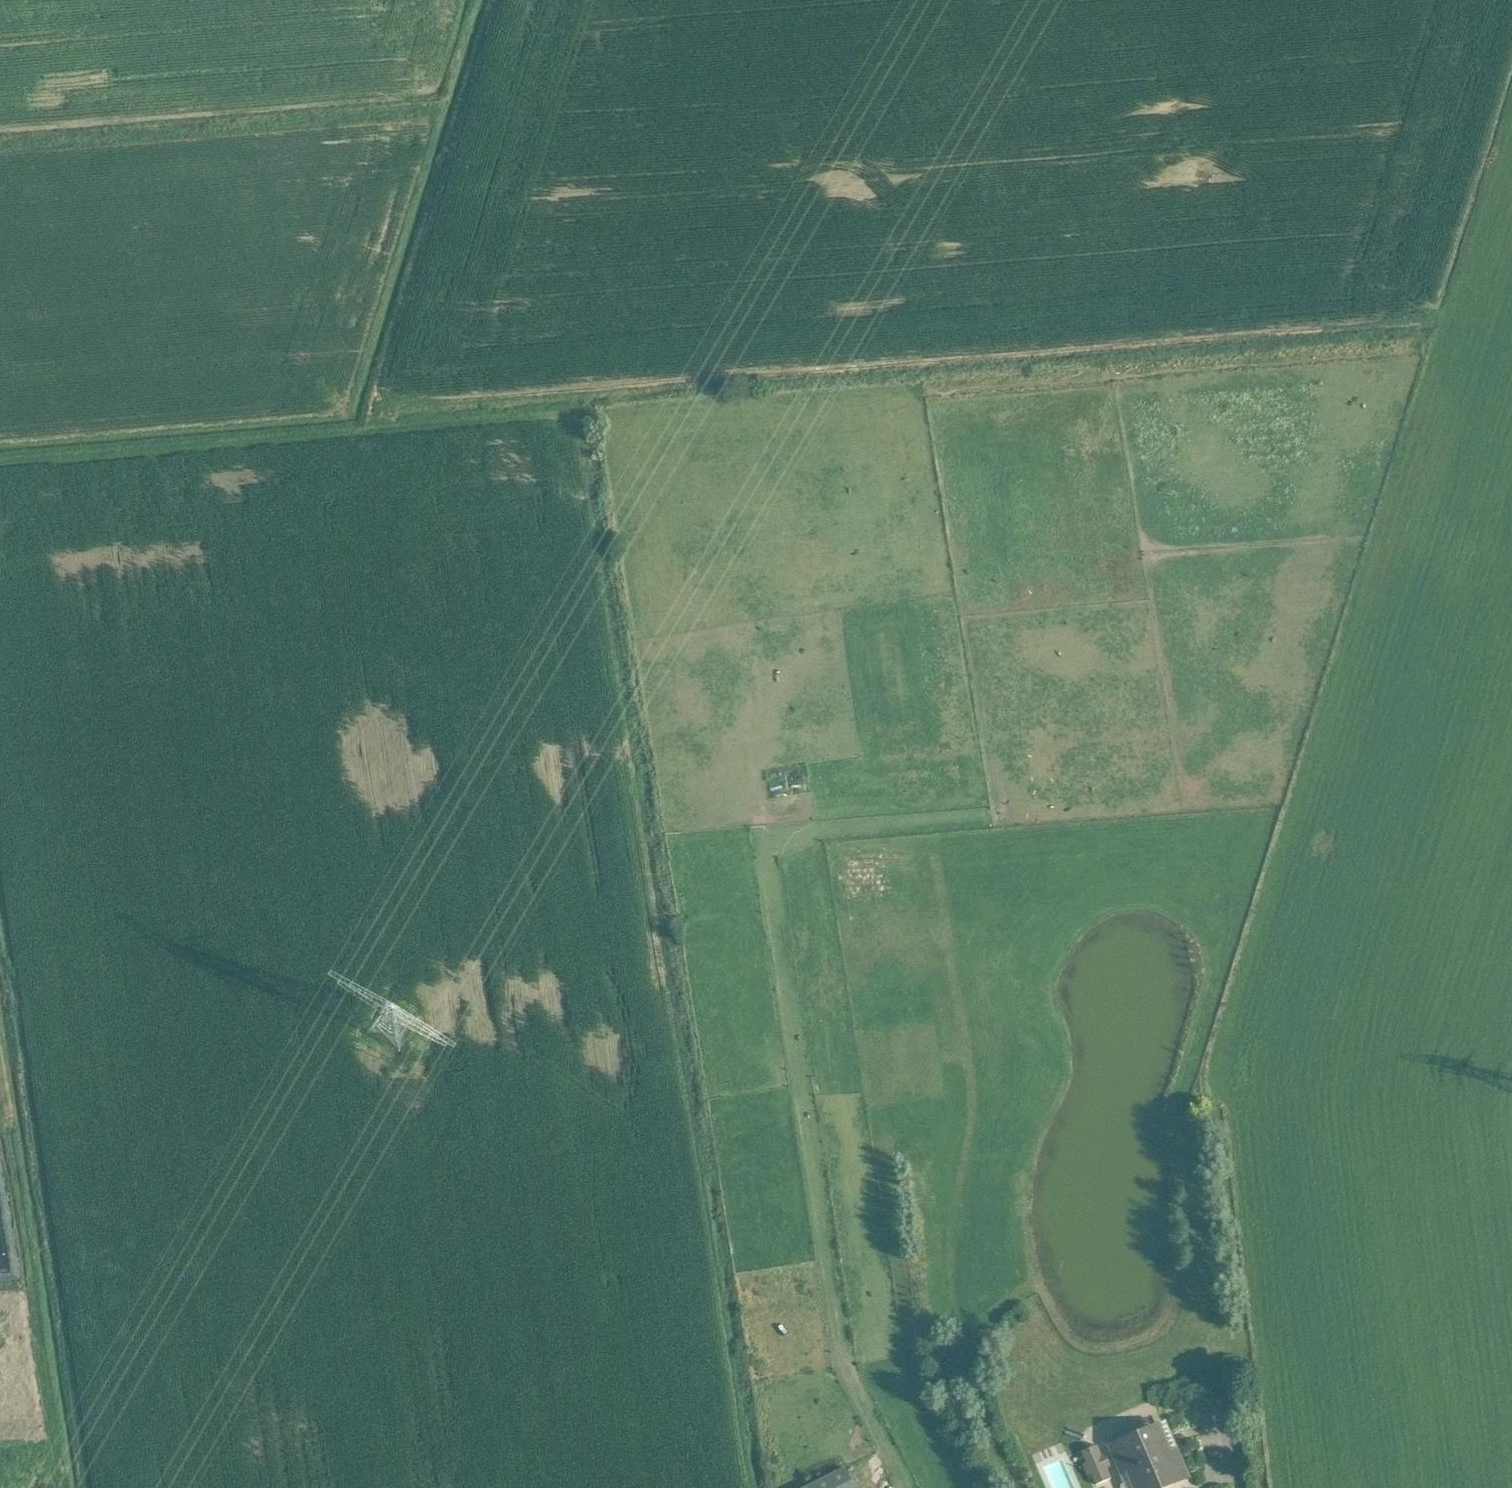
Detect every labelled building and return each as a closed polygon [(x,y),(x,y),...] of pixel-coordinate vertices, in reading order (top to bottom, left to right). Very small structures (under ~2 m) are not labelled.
[(1150,1428),(1109,1446),(1121,1474),(1126,1473),(1132,1487),(1166,1487),(1188,1479),(1175,1450),(1172,1451),(1160,1424),(1150,1428)] [(1082,1453),(1086,1463),(1082,1465),(1087,1476),(1091,1475),(1096,1486),(1111,1480),(1106,1469),(1111,1467),(1106,1455),(1101,1457),(1097,1447),(1082,1453)]
